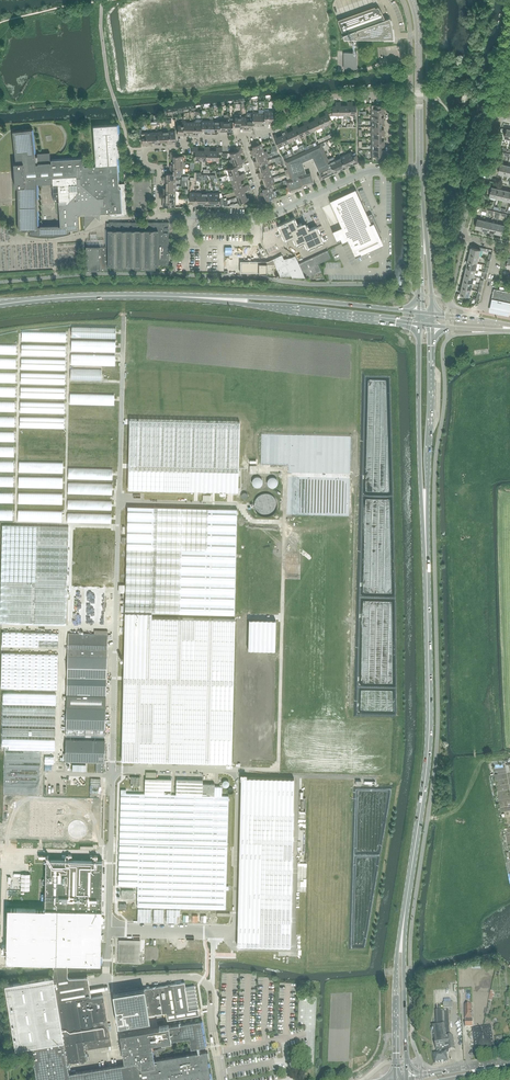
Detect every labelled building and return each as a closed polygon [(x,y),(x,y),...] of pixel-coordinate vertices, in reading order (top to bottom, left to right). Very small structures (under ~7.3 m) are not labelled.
[(375,7),(338,21),(343,35),(344,38),(388,38),(393,38),(393,32),(392,28),(392,25),(391,21),(390,18),(385,19),(382,13),(378,6),(375,7)] [(344,52),(344,54),(344,68),(357,68),(357,52),(344,52)] [(332,105),(332,108),(327,110),(330,116),(332,114),(338,114),(338,102),(335,102),(335,105),(332,105)] [(384,105),(371,105),(371,114),(381,114),(384,114),(384,105)] [(264,109),(264,110),(264,111),(265,123),(271,123),(271,120),(274,120),(274,111),(269,111),(269,109),(264,109)] [(326,114),(323,116),(327,124),(332,121),(330,116),(327,110),(324,111),(326,114)] [(328,126),(327,124),(323,116),(320,117),(319,114),(316,115),(321,126),(324,125),(325,128),(328,126)] [(315,119),(312,121),(316,129),(321,126),(316,115),(314,116),(315,119)] [(202,122),(202,130),(205,130),(205,133),(211,133),(211,119),(210,119),(210,121),(202,121),(202,122)] [(213,119),(211,119),(211,133),(217,133),(217,130),(221,130),(221,121),(213,121),(213,119)] [(311,131),(316,129),(312,121),(309,122),(308,119),(305,120),(311,131)] [(304,124),(301,126),(305,134),(311,131),(305,120),(303,121),(304,124)] [(50,152),(37,153),(38,156),(35,156),(32,129),(13,131),(16,163),(14,163),(16,186),(18,186),(18,230),(30,230),(29,233),(28,233),(33,234),(39,235),(46,235),(50,235),(55,235),(60,234),(66,233),(70,232),(69,229),(80,229),(79,214),(92,214),(93,214),(96,210),(100,210),(100,213),(110,212),(110,215),(127,214),(125,183),(119,183),(117,156),(120,156),(118,124),(93,126),(96,165),(84,166),(83,157),(51,159),(51,160),(50,161),(50,152)] [(300,136),(305,134),(301,126),(299,127),(297,124),(295,125),(300,136)] [(294,139),(300,136),(295,125),(292,126),(294,129),(291,131),(294,139)] [(286,129),(284,130),(289,141),(294,139),(291,131),(288,132),(286,129)] [(283,134),(280,136),(284,144),(289,141),(284,130),(281,131),(283,134)] [(143,145),(152,144),(152,141),(151,132),(142,133),(143,145)] [(278,146),(284,144),(280,136),(277,137),(276,134),(273,135),(278,146)] [(251,143),(253,149),(250,150),(251,153),(263,149),(261,143),(259,144),(258,140),(251,143)] [(286,180),(287,183),(288,186),(290,191),(306,186),(305,184),(313,181),(310,172),(306,174),(303,162),(313,157),(320,174),(318,175),(320,179),(334,173),(329,162),(322,146),(321,143),(317,145),(314,146),(312,147),(306,150),(285,160),(288,169),(288,172),(289,175),(291,179),(286,180)] [(240,153),(243,152),(241,146),(234,148),(235,151),(230,153),(232,159),(241,156),(240,153)] [(192,153),(195,153),(195,159),(201,159),(201,150),(198,150),(198,147),(192,147),(192,153)] [(213,150),(213,159),(219,160),(219,150),(222,151),(222,147),(216,147),(216,150),(213,150)] [(255,155),(256,157),(265,155),(268,154),(267,151),(264,152),(263,149),(251,153),(252,156),(255,155)] [(385,159),(384,150),(381,150),(372,150),(372,160),(385,159)] [(170,158),(174,159),(173,161),(183,162),(183,156),(178,155),(178,152),(170,152),(170,158)] [(350,163),(352,161),(354,164),(359,162),(356,155),(353,156),(351,152),(346,154),(350,163)] [(268,154),(265,155),(256,157),(257,160),(254,161),(255,164),(267,160),(266,158),(269,157),(268,154)] [(347,164),(350,163),(346,154),(340,157),(346,168),(348,167),(347,164)] [(241,156),(232,159),(229,159),(231,165),(246,161),(245,158),(242,159),(241,156)] [(330,161),(329,162),(334,173),(335,173),(338,172),(336,169),(339,168),(335,159),(334,156),(328,158),(330,161)] [(346,168),(340,157),(335,159),(339,168),(341,166),(343,169),(346,168)] [(269,166),(267,160),(255,164),(256,167),(259,166),(260,169),(269,166)] [(228,168),(229,174),(238,171),(237,168),(243,167),(242,164),(228,168)] [(499,173),(505,174),(508,165),(501,164),(499,173)] [(270,171),(269,166),(260,169),(261,171),(257,172),(258,175),(270,171)] [(229,181),(231,180),(246,175),(245,173),(239,175),(238,171),(229,174),(231,179),(228,179),(229,181)] [(262,177),(263,180),(272,177),(270,171),(258,175),(259,178),(262,177)] [(247,178),(246,175),(231,180),(233,185),(242,183),(241,180),(247,178)] [(264,183),(261,184),(262,187),(274,183),(274,182),(275,181),(274,178),(273,178),(272,178),(272,177),(263,180),(264,183)] [(235,191),(249,186),(249,184),(243,186),(242,183),(233,185),(235,191)] [(260,192),(261,195),(273,191),(271,185),(262,188),(263,191),(260,192)] [(250,189),(249,186),(235,191),(237,197),(245,194),(244,191),(250,189)] [(499,189),(492,187),(492,188),(488,187),(487,193),(490,194),(490,196),(496,198),(499,189)] [(355,189),(330,201),(331,204),(336,215),(343,230),(338,232),(336,229),(332,231),(337,241),(340,239),(342,242),(342,243),(346,241),(348,240),(355,257),(362,254),(360,250),(380,241),(377,234),(381,233),(372,213),(369,214),(368,215),(356,189),(355,189)] [(505,190),(499,189),(496,198),(503,199),(505,190)] [(273,197),(275,197),(273,191),(261,195),(262,198),(265,197),(267,203),(274,201),(273,197)] [(239,202),(243,201),(244,204),(251,202),(249,196),(246,197),(245,194),(237,197),(239,202)] [(176,197),(166,197),(163,197),(163,206),(175,207),(176,197)] [(278,225),(285,241),(293,237),(296,245),(304,241),(308,249),(324,242),(316,226),(309,229),(305,222),(297,225),(294,217),(278,225)] [(476,228),(482,230),(484,221),(478,219),(476,228)] [(482,230),(489,231),(491,222),(484,221),(482,230)] [(169,264),(169,222),(109,222),(109,224),(109,229),(109,230),(108,230),(108,265),(114,265),(114,270),(155,270),(155,265),(158,265),(158,264),(169,264)] [(498,224),(491,222),(489,231),(496,233),(498,224)] [(505,225),(498,224),(496,233),(502,235),(505,225)] [(108,246),(86,246),(86,270),(108,270),(108,246)] [(472,247),(470,254),(479,256),(481,250),(472,247)] [(331,258),(328,251),(299,264),(303,272),(309,278),(322,272),(318,264),(331,258)] [(281,277),(281,276),(284,276),(291,276),(292,277),(305,277),(303,272),(299,264),(295,255),(285,260),(282,254),(278,256),(279,257),(276,258),(274,260),(275,265),(281,277)] [(479,256),(470,254),(468,261),(478,263),(479,256)] [(476,270),(478,263),(468,261),(467,267),(476,270)] [(475,276),(476,272),(478,273),(479,270),(476,270),(467,267),(465,274),(475,276)] [(465,274),(464,281),(473,283),(475,276),(465,274)] [(464,281),(462,287),(471,290),(473,283),(464,281)] [(492,299),(509,302),(509,292),(507,291),(508,288),(500,286),(499,290),(494,289),(492,299)] [(470,296),(471,290),(462,287),(461,294),(470,296)] [(492,299),(490,311),(509,315),(509,312),(509,302),(492,299)] [(116,351),(116,327),(71,326),(71,339),(71,351),(116,351)] [(67,342),(67,332),(21,331),(21,341),(48,342),(48,345),(21,344),(21,354),(65,355),(65,345),(58,345),(58,341),(67,342)] [(17,345),(0,344),(0,354),(17,355),(17,345)] [(71,369),(71,379),(103,380),(103,365),(116,365),(116,354),(71,354),(71,365),(100,365),(100,369),(71,369)] [(17,382),(17,370),(17,358),(0,358),(0,382),(17,382)] [(65,368),(65,359),(22,358),(22,367),(65,368)] [(115,376),(115,368),(104,368),(105,377),(115,376)] [(21,373),(21,382),(65,383),(65,374),(21,373)] [(16,397),(17,386),(0,386),(0,397),(16,397)] [(66,388),(21,387),(20,396),(66,398),(66,388)] [(115,404),(115,398),(112,398),(112,394),(71,393),(70,403),(115,404)] [(16,412),(16,402),(0,401),(0,412),(16,412)] [(65,402),(20,402),(20,412),(65,412),(65,402)] [(114,419),(115,409),(70,408),(70,419),(114,419)] [(15,427),(15,417),(0,416),(0,427),(15,427)] [(20,427),(66,428),(66,417),(20,417),(20,427)] [(195,490),(238,491),(239,463),(240,422),(173,420),(130,419),(128,489),(164,489),(195,490)] [(70,423),(70,433),(114,434),(115,424),(70,423)] [(15,432),(0,431),(0,442),(15,442),(15,432)] [(19,446),(19,456),(64,457),(64,443),(65,443),(65,432),(20,431),(20,442),(28,443),(28,446),(19,446)] [(114,448),(114,438),(70,438),(70,448),(114,448)] [(14,446),(0,446),(0,457),(14,457),(14,446)] [(114,464),(114,454),(69,453),(69,463),(114,464)] [(14,461),(0,461),(0,472),(14,472),(14,461)] [(19,471),(62,472),(63,462),(19,461),(19,471)] [(69,479),(114,479),(114,468),(69,468),(69,479)] [(13,476),(0,476),(0,487),(13,487),(13,476)] [(18,486),(63,487),(63,477),(18,477),(18,486)] [(113,494),(113,484),(68,483),(68,493),(113,494)] [(13,493),(0,492),(0,503),(13,503),(13,493)] [(18,493),(18,503),(62,503),(62,493),(18,493)] [(276,506),(277,504),(277,502),(276,500),(275,498),(274,497),(273,496),(271,494),(268,493),(266,493),(264,493),(262,493),(260,494),(258,496),(256,497),(255,499),(254,501),(254,504),(254,506),(255,508),(255,510),(257,512),(258,513),(260,514),(262,515),(265,516),(267,515),(270,515),(271,514),(273,512),(275,511),(276,508),(276,506)] [(68,508),(113,509),(113,501),(68,499),(68,508)] [(128,506),(125,611),(151,612),(235,615),(237,509),(128,506)] [(13,520),(13,509),(0,510),(0,520),(13,520)] [(63,511),(18,510),(18,520),(63,521),(63,511)] [(113,514),(67,513),(67,522),(113,522),(113,514)] [(1,581),(0,623),(33,624),(66,625),(69,526),(38,525),(33,525),(3,525),(1,581)] [(151,612),(125,611),(121,759),(231,762),(235,619),(151,616),(151,612)] [(249,619),(248,649),(275,650),(276,620),(249,619)] [(2,646),(58,647),(59,633),(2,631),(2,646)] [(67,695),(67,706),(66,735),(105,736),(106,707),(106,696),(108,634),(68,633),(67,695)] [(57,689),(58,668),(58,654),(2,653),(2,667),(1,688),(57,689)] [(3,693),(3,703),(56,704),(56,694),(33,693),(3,693)] [(2,728),(2,734),(55,736),(55,729),(2,728)] [(2,738),(2,745),(9,745),(9,749),(33,749),(55,750),(55,740),(2,738)] [(66,739),(65,761),(96,762),(96,772),(104,772),(104,762),(105,762),(105,740),(66,739)] [(140,777),(131,777),(130,785),(140,785),(140,777)] [(291,918),(292,855),(293,815),(294,778),(241,777),(240,822),(239,880),(237,945),(290,947),(291,918)] [(70,778),(70,785),(90,786),(90,793),(101,793),(101,778),(70,778)] [(145,778),(145,794),(171,794),(171,779),(145,778)] [(176,779),(176,794),(202,795),(203,783),(203,780),(176,779)] [(121,789),(119,842),(118,885),(138,885),(137,899),(138,899),(137,906),(225,909),(226,889),(229,889),(229,886),(226,886),(229,796),(222,796),(222,786),(215,786),(215,795),(215,784),(203,783),(202,795),(176,794),(171,794),(145,794),(126,793),(126,790),(121,789)] [(25,799),(24,832),(55,833),(56,800),(25,799)] [(6,961),(7,908),(45,909),(46,859),(0,858),(0,961),(6,961)] [(7,908),(6,961),(53,962),(68,963),(101,963),(103,861),(46,859),(45,909),(7,908)] [(155,936),(155,957),(193,957),(193,936),(155,936)] [(68,963),(53,962),(53,976),(5,984),(15,1049),(31,1046),(37,1079),(211,1079),(207,1058),(208,1056),(208,1054),(206,1053),(206,1051),(200,1052),(199,1047),(205,1046),(201,1020),(169,1025),(169,1024),(159,1026),(159,1027),(130,1032),(130,1031),(129,1032),(128,1028),(128,1029),(126,1019),(124,1019),(123,1019),(125,1029),(124,1029),(124,1032),(124,1033),(120,1033),(124,1061),(140,1058),(141,1062),(125,1064),(69,1073),(67,1061),(73,1062),(79,1061),(86,1059),(84,1049),(111,1044),(110,1038),(109,1038),(109,1037),(110,1037),(103,995),(91,997),(88,977),(69,978),(67,976),(68,963)] [(144,989),(113,994),(118,1020),(123,1019),(124,1019),(126,1019),(148,1015),(166,1013),(167,1020),(199,1015),(198,1008),(194,985),(185,987),(185,982),(174,984),(144,989)] [(465,1005),(465,1027),(473,1026),(473,1018),(472,1018),(472,1004),(465,1005)] [(449,1028),(449,1010),(436,1010),(436,1024),(432,1025),(437,1053),(433,1054),(435,1064),(449,1062),(447,1054),(448,1054),(450,1052),(449,1051),(455,1050),(453,1035),(451,1036),(449,1028)] [(491,1026),(473,1028),(476,1050),(494,1047),(491,1026)]
